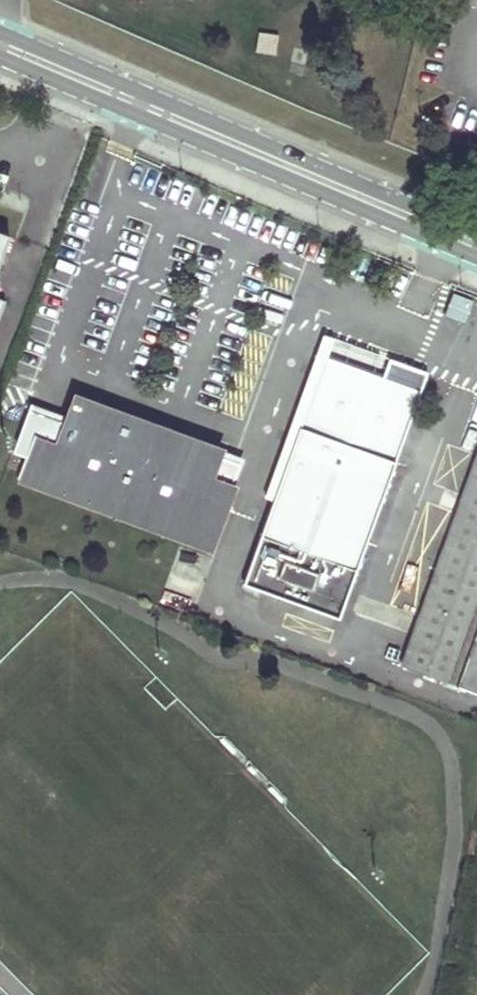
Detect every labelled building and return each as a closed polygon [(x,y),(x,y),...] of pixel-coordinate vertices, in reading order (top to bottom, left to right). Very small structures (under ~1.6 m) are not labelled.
[(9,236),(0,233),(0,259),(9,236)] [(474,300),(454,292),(445,315),(465,323),(474,300)] [(355,569),(417,393),(324,358),(262,536),(306,552),(337,563),(355,569)] [(213,479),(222,456),(74,401),(57,448),(33,439),(18,479),(212,551),(226,513),(204,504),(213,479)] [(401,665),(456,685),(456,687),(476,695),(476,453),(401,665)] [(226,513),(236,488),(213,479),(204,504),(226,513)] [(301,566),(332,577),(337,563),(306,552),(301,566)]
